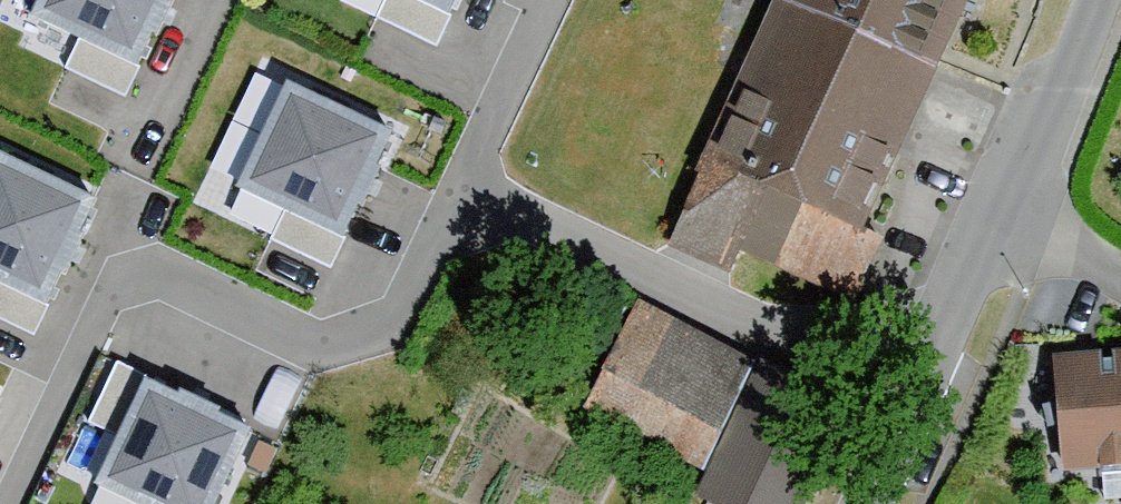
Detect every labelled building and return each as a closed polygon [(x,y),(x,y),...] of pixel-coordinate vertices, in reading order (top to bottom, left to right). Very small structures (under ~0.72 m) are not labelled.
[(32,25),(77,47),(67,67),(123,94),(170,0),(45,0),(32,25)] [(375,17),(436,44),(456,0),(383,0),(375,17)] [(780,6),(942,79),(978,0),(783,0),(780,6)] [(942,79),(780,6),(668,252),(727,279),(739,252),(855,305),(883,243),(871,237),(942,79)] [(287,81),(237,187),(286,210),(271,241),(332,269),(396,132),(287,81)] [(35,333),(99,196),(0,150),(0,316),(35,333)] [(755,366),(639,308),(585,417),(701,475),(755,366)] [(1060,365),(1061,403),(1043,420),(1060,433),(1062,476),(1120,475),(1120,363),(1060,365)] [(114,365),(89,419),(121,434),(97,485),(136,503),(221,503),(252,439),(141,386),(144,379),(114,365)] [(761,367),(699,499),(709,503),(805,503),(850,409),(761,367)]
